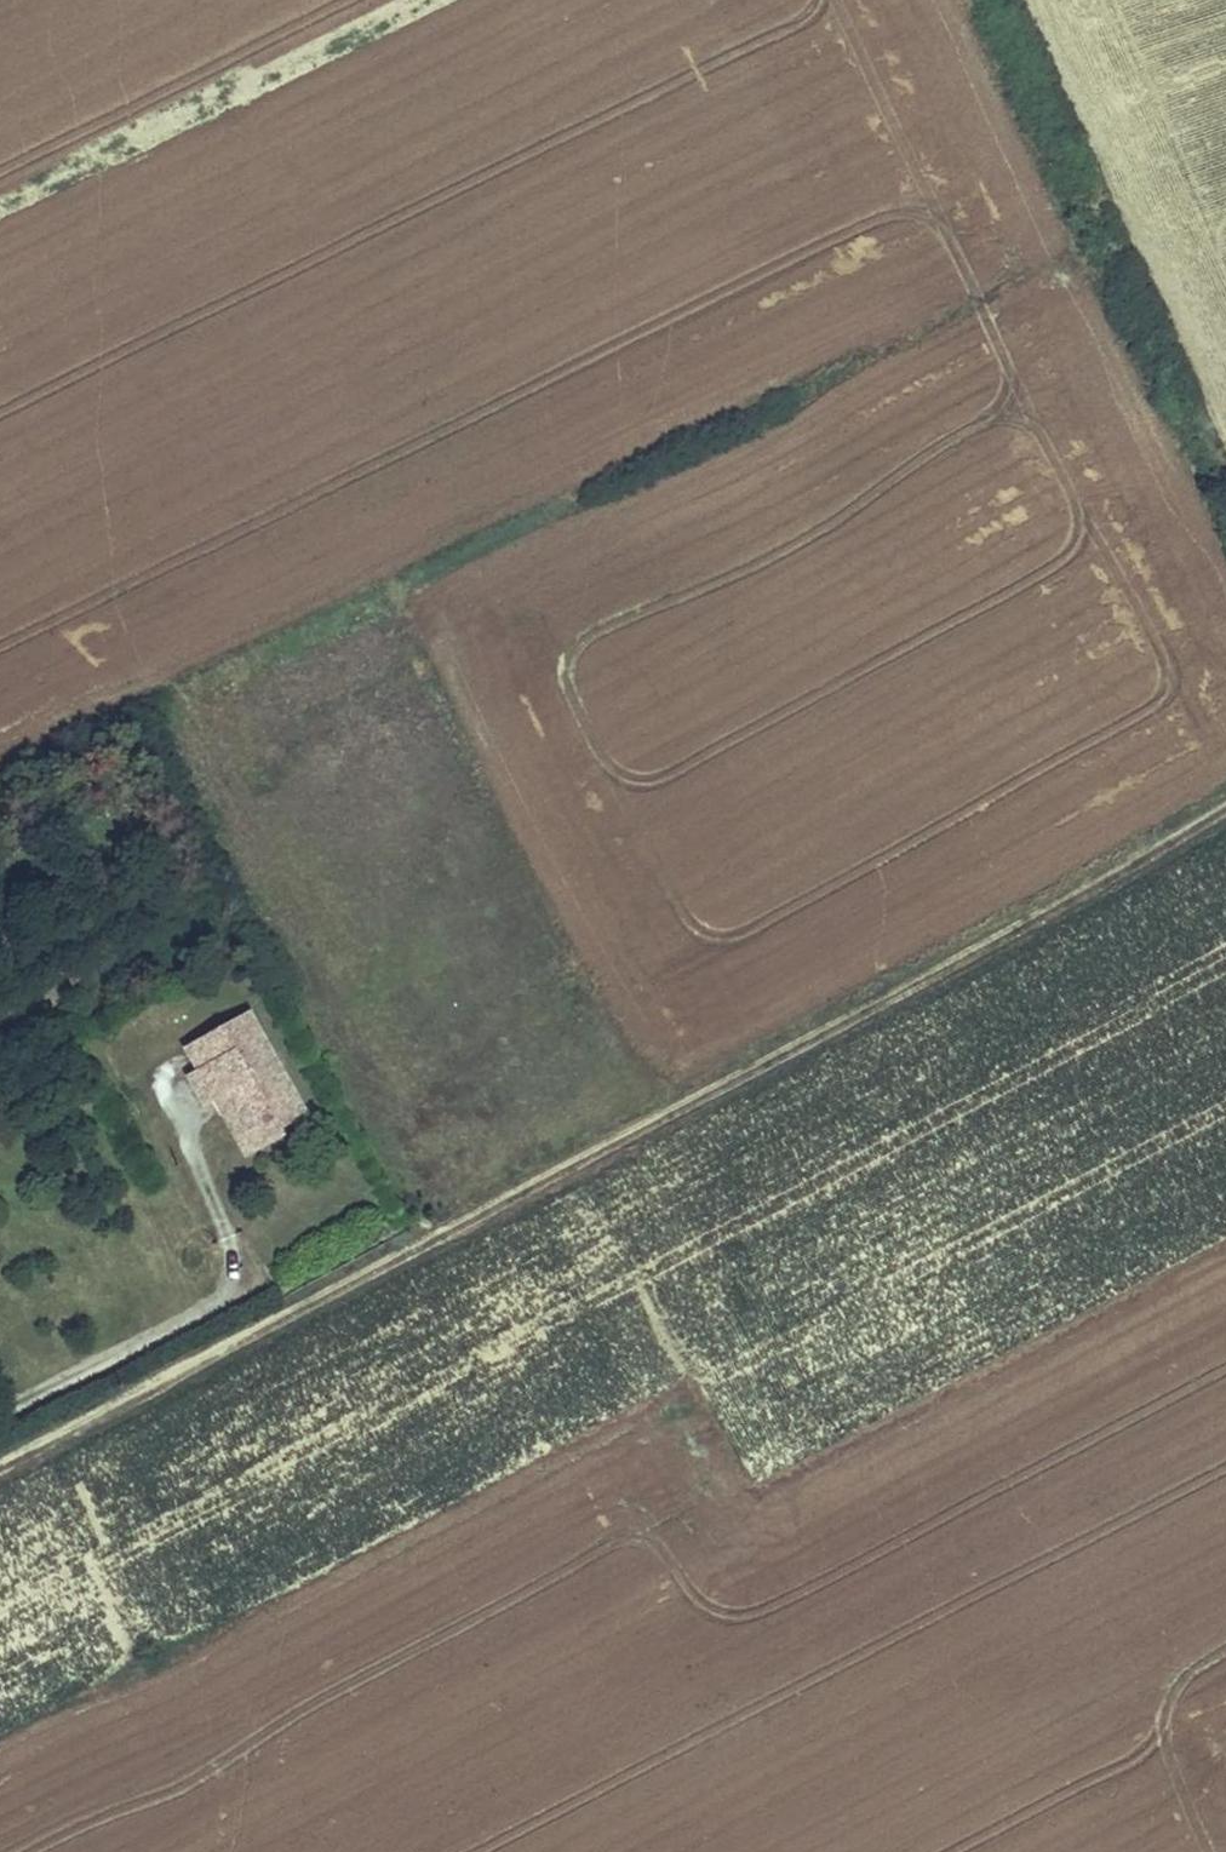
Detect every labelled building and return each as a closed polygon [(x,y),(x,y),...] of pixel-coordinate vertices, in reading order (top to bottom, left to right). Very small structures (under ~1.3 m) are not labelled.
[(297,1101),(248,1014),(187,1048),(201,1071),(191,1077),(207,1104),(216,1099),(227,1092),(252,1137),(253,1136),(260,1132),(267,1145),(284,1135),(280,1128),(305,1115),(297,1101)] [(267,1145),(260,1132),(253,1136),(252,1137),(227,1092),(216,1099),(218,1103),(247,1154),(247,1155),(248,1156),(267,1145)] [(115,1386),(112,1381),(105,1385),(108,1390),(109,1391),(116,1387),(115,1386)]
